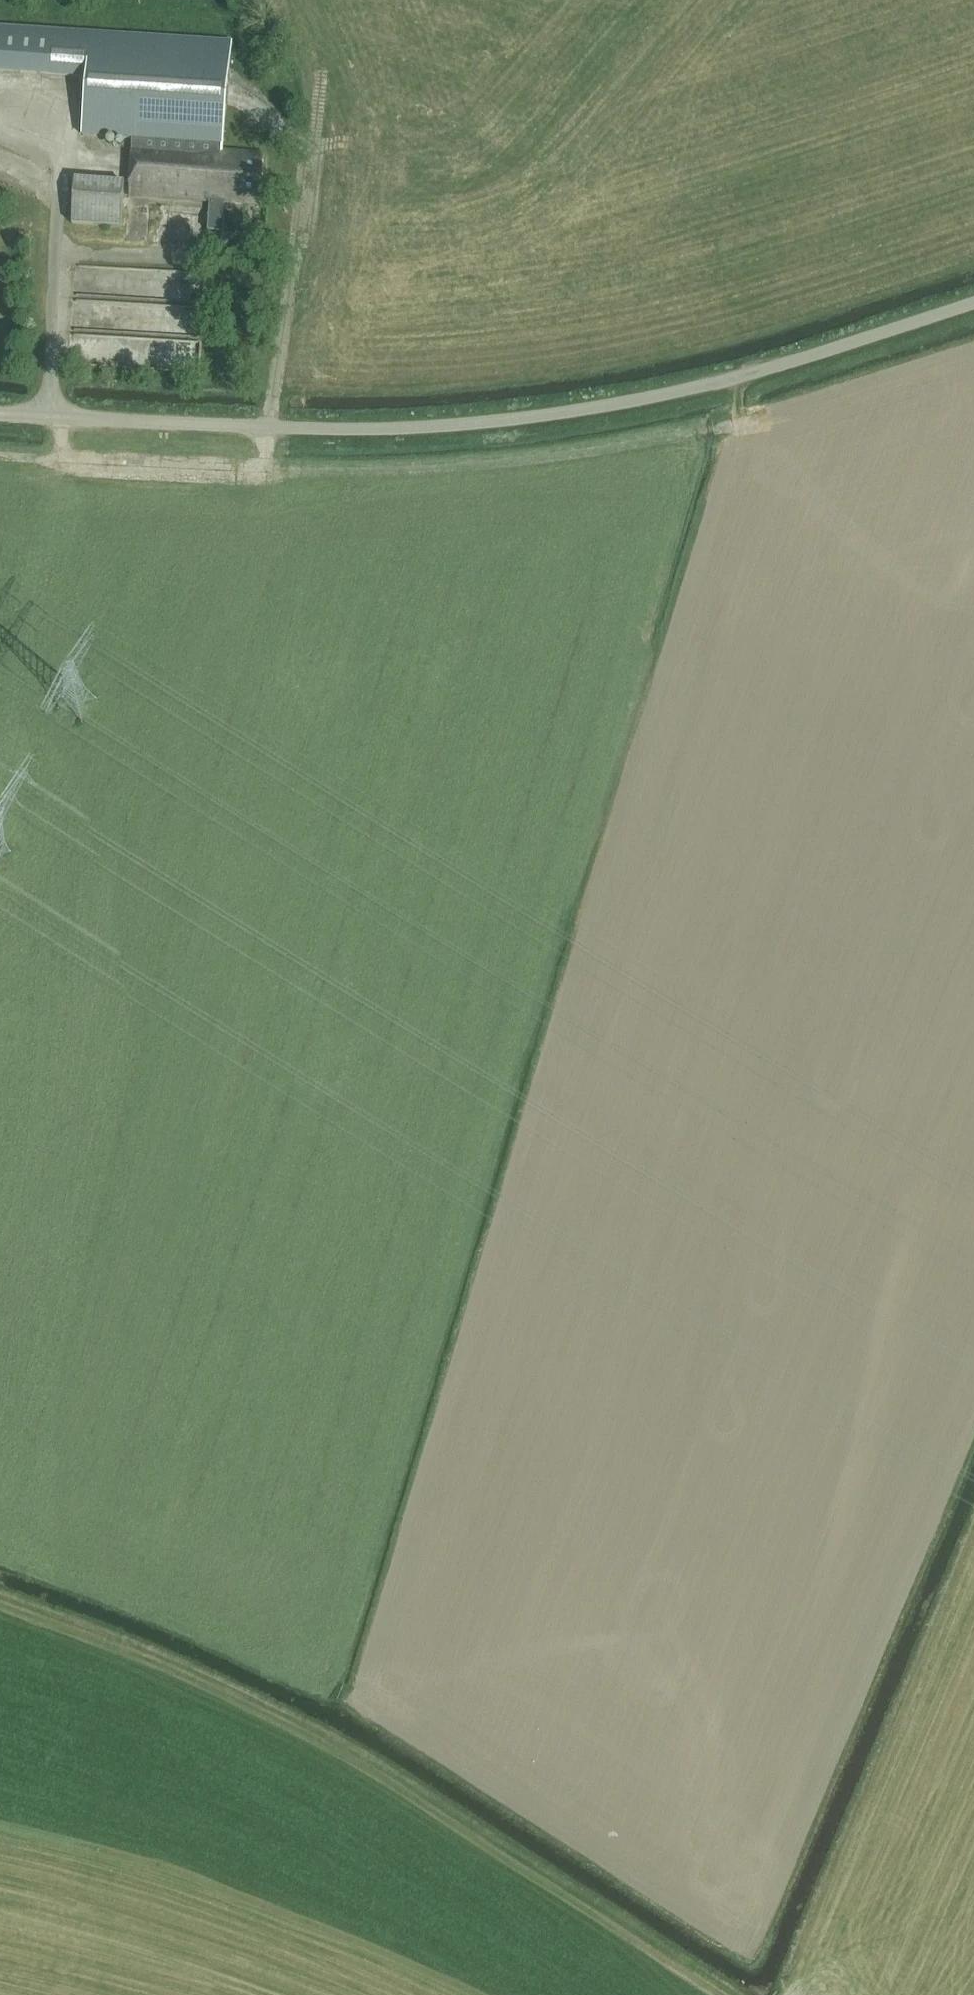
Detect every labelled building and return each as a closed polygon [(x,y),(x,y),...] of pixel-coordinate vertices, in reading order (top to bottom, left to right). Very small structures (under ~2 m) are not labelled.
[(223,151),(230,43),(0,28),(0,72),(87,78),(83,135),(133,139),(129,195),(210,200),(208,230),(222,231),(224,202),(261,204),(265,154),(223,151)] [(27,189),(32,176),(28,175),(34,160),(0,147),(0,179),(27,189)] [(124,183),(75,180),(72,223),(121,226),(124,183)] [(184,271),(78,274),(79,298),(149,296),(150,323),(186,322),(184,271)] [(78,330),(77,338),(87,339),(87,344),(111,347),(112,333),(78,330)]
